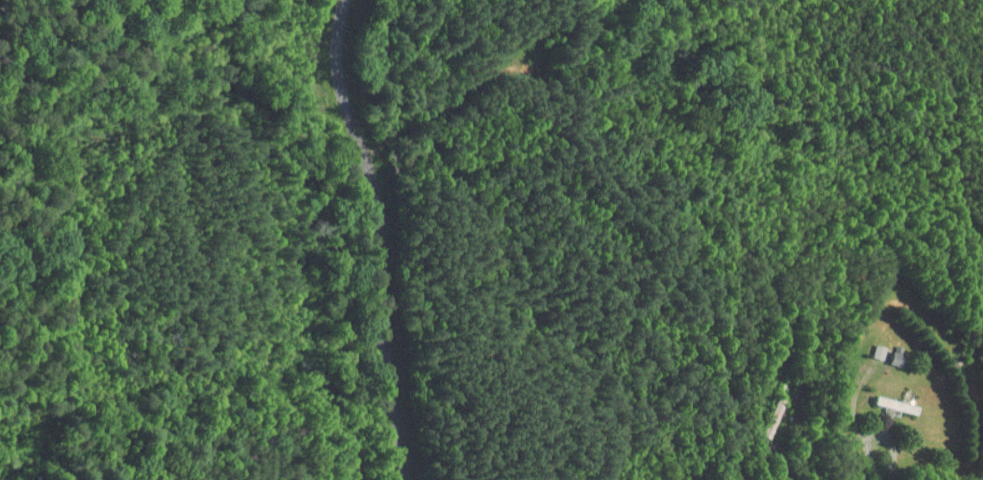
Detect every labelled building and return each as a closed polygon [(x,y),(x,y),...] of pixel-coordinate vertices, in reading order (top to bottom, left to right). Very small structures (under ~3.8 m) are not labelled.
[(859,350),(870,353),(873,340),(862,338),(859,350)] [(890,360),(893,342),(880,340),(877,358),(890,360)] [(905,399),(862,390),(860,399),(903,407),(905,399)]
